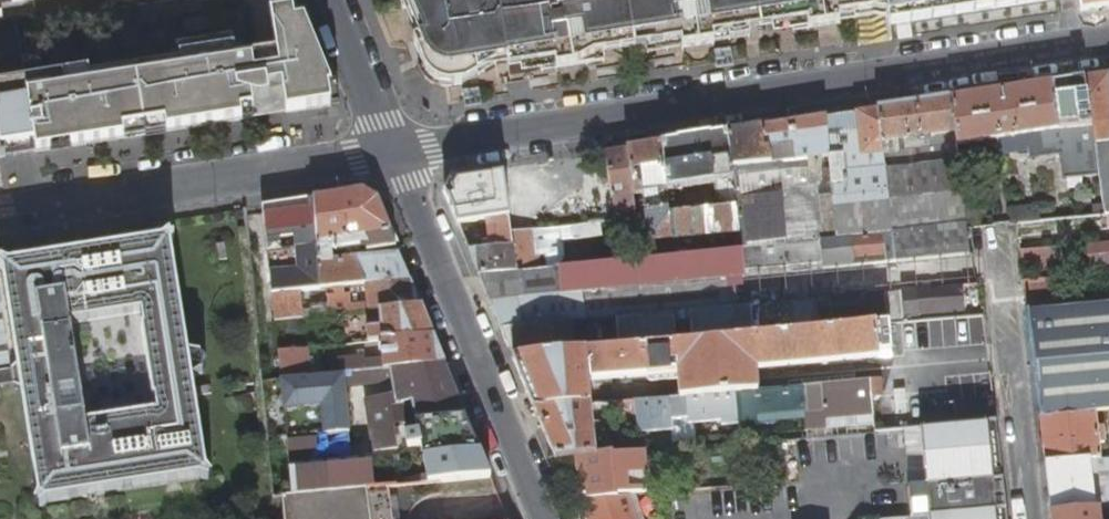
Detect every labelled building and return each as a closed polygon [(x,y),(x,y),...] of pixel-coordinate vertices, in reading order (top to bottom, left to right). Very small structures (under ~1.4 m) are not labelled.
[(403,8),(412,7),(424,36),(419,38),(429,63),(424,66),(425,69),(428,75),(432,79),(437,83),(442,85),(447,86),(452,86),(458,85),(464,83),(463,77),(479,75),(489,70),(510,67),(605,52),(647,45),(887,8),(886,0),(402,0),(403,8)] [(1061,0),(886,0),(887,8),(888,19),(890,27),(1061,0)] [(1082,11),(1108,7),(1108,0),(1081,0),(1082,11)] [(887,8),(647,45),(649,55),(750,41),(749,38),(793,31),(793,33),(825,29),(825,25),(876,18),(885,19),(888,19),(887,8)] [(334,108),(330,90),(332,89),(301,13),(274,17),(282,72),(257,74),(255,62),(200,70),(201,77),(110,90),(109,84),(0,99),(0,129),(4,157),(4,160),(334,108)] [(607,62),(605,52),(510,67),(511,72),(542,67),(542,72),(607,62)] [(1086,78),(1093,129),(1099,175),(1104,216),(1108,215),(1108,75),(1086,78)] [(1058,131),(1093,129),(1086,78),(1069,81),(1051,84),(1058,130),(1058,131)] [(1013,137),(1027,135),(1058,130),(1051,84),(1014,89),(951,99),(956,132),(957,145),(957,146),(996,140),(997,149),(1014,146),(1013,137)] [(927,136),(956,132),(951,99),(915,105),(878,110),(892,236),(966,228),(968,228),(965,207),(962,186),(957,146),(957,145),(928,148),(927,136)] [(829,154),(826,119),(779,126),(727,135),(736,207),(740,234),(742,251),(745,274),(825,265),(822,244),(892,236),(878,110),(856,114),(860,149),(829,154)] [(860,149),(856,114),(842,116),(826,119),(829,154),(860,149)] [(1065,179),(1099,175),(1093,129),(1058,131),(1065,179)] [(714,184),(717,209),(736,207),(727,135),(695,140),(661,145),(667,191),(714,184)] [(1029,150),(1027,135),(1013,137),(1014,146),(997,149),(998,156),(1029,150)] [(650,242),(740,234),(736,207),(717,209),(680,213),(670,215),(668,202),(667,191),(661,145),(646,147),(625,150),(633,196),(642,195),(650,242)] [(612,200),(633,196),(625,150),(617,152),(603,154),(603,156),(607,175),(612,200)] [(600,176),(607,175),(603,156),(597,158),(600,176)] [(508,213),(502,170),(486,173),(459,177),(451,178),(444,192),(453,216),(483,206),(487,216),(508,213)] [(583,179),(589,226),(616,222),(614,211),(612,200),(607,175),(600,176),(583,179)] [(988,184),(962,186),(965,207),(989,204),(988,184)] [(367,250),(396,246),(390,231),(377,200),(363,191),(344,194),(314,199),(317,247),(321,290),(328,290),(334,289),(342,288),(351,287),(410,281),(399,254),(333,260),(332,249),(365,244),(367,250)] [(614,211),(635,207),(633,196),(612,200),(614,211)] [(317,247),(314,199),(289,203),(255,208),(256,216),(260,255),(269,254),(282,252),(280,242),(294,240),(295,250),(317,247)] [(678,201),(668,202),(670,215),(680,213),(678,201)] [(1008,206),(1009,223),(1038,221),(1037,204),(1008,206)] [(635,207),(614,211),(616,222),(637,219),(635,207)] [(591,240),(589,226),(562,229),(562,228),(511,232),(514,247),(518,274),(552,271),(548,246),(591,240)] [(968,243),(966,228),(892,236),(822,244),(825,265),(825,271),(969,257),(968,243)] [(189,353),(173,250),(178,243),(170,237),(165,244),(10,267),(3,261),(0,265),(0,273),(5,276),(18,361),(23,392),(39,498),(35,504),(44,510),(50,502),(203,478),(210,484),(216,477),(207,471),(196,400),(211,397),(210,390),(195,392),(193,383),(189,353)] [(1088,247),(1090,267),(1108,265),(1108,245),(1088,247)] [(224,247),(217,248),(220,263),(226,262),(224,247)] [(269,254),(273,296),(301,293),(321,291),(321,290),(317,247),(295,250),(282,252),(269,254)] [(514,247),(468,252),(479,278),(518,274),(514,247)] [(1052,265),(1050,249),(1019,252),(1021,268),(1052,265)] [(578,289),(586,323),(594,323),(600,322),(757,307),(756,291),(733,293),(731,281),(745,279),(745,274),(742,251),(642,261),(636,262),(577,268),(579,289),(578,289)] [(578,289),(574,268),(552,271),(518,274),(479,278),(491,307),(501,332),(571,325),(586,323),(578,289)] [(1060,301),(1057,279),(1023,282),(1025,300),(1026,304),(1060,301)] [(367,297),(369,313),(381,312),(421,307),(416,294),(410,281),(351,287),(353,299),(367,297)] [(964,311),(961,287),(900,293),(903,317),(964,311)] [(345,316),(342,288),(334,289),(335,295),(329,295),(330,305),(331,318),(345,316)] [(329,295),(328,290),(321,290),(321,291),(301,293),(302,308),(330,305),(329,295)] [(273,296),(276,323),(331,318),(330,305),(302,308),(301,293),(273,296)] [(887,318),(884,294),(790,304),(793,327),(830,324),(860,321),(887,318)] [(1026,308),(1027,313),(1108,306),(1108,301),(1026,308)] [(600,322),(601,352),(650,347),(649,340),(750,331),(748,316),(765,315),(767,323),(778,322),(779,335),(794,334),(793,327),(790,304),(757,307),(600,322)] [(1027,313),(1030,339),(1035,375),(1036,386),(1050,384),(1054,384),(1054,365),(1108,360),(1108,306),(1027,313)] [(367,331),(369,343),(380,342),(433,337),(428,324),(421,307),(381,312),(383,329),(367,331)] [(575,354),(571,325),(501,332),(508,349),(512,360),(575,354)] [(678,375),(680,399),(720,395),(736,394),(752,392),(764,391),(762,369),(878,359),(875,326),(794,334),(779,335),(650,347),(601,352),(596,352),(575,354),(512,360),(524,388),(534,413),(591,407),(589,383),(678,375)] [(349,365),(349,373),(369,371),(390,369),(444,364),(439,350),(433,337),(380,342),(382,362),(349,365)] [(303,377),(314,376),(312,349),(300,350),(303,377)] [(280,352),(282,379),(303,377),(300,350),(280,352)] [(189,353),(193,383),(203,374),(200,358),(189,353)] [(1054,365),(1054,384),(1050,384),(1036,386),(1039,404),(1041,419),(1096,414),(1108,413),(1108,360),(1054,365)] [(14,386),(23,392),(18,361),(12,369),(0,371),(0,388),(14,386)] [(403,480),(403,485),(447,481),(490,477),(466,417),(444,364),(390,369),(392,380),(406,378),(409,392),(393,395),(394,397),(366,401),(370,431),(394,430),(394,424),(408,423),(406,412),(412,411),(418,435),(405,435),(406,447),(403,447),(403,452),(409,452),(409,447),(420,447),(427,478),(403,480)] [(371,385),(369,371),(349,373),(314,376),(303,377),(303,378),(282,380),(288,443),(311,441),(310,419),(347,416),(345,394),(354,393),(353,387),(371,385)] [(589,383),(591,407),(618,404),(680,399),(678,375),(589,383)] [(879,381),(868,382),(870,399),(880,398),(879,381)] [(856,408),(870,407),(870,399),(868,382),(852,383),(855,408),(856,408)] [(798,405),(799,410),(810,410),(810,404),(820,403),(821,408),(821,411),(855,408),(852,383),(764,391),(752,392),(754,417),(788,414),(788,411),(788,406),(798,405)] [(738,418),(736,394),(720,395),(722,420),(738,418)] [(722,420),(720,395),(680,399),(618,404),(621,429),(655,427),(655,423),(654,417),(665,416),(665,422),(677,421),(677,415),(688,414),(688,420),(689,423),(722,421),(722,420)] [(955,403),(958,426),(998,422),(995,399),(955,403)] [(595,458),(591,407),(534,413),(547,445),(554,463),(578,461),(577,459),(595,458)] [(1097,428),(1096,414),(1041,419),(1044,446),(1046,464),(1090,461),(1101,460),(1099,445),(1106,445),(1104,428),(1097,428)] [(288,443),(291,470),(353,464),(349,415),(347,416),(310,419),(311,441),(288,443)] [(998,422),(958,426),(927,429),(930,484),(913,487),(914,517),(896,518),(1009,518),(998,422)] [(637,465),(636,455),(612,457),(612,464),(623,463),(623,467),(637,465)] [(612,464),(612,457),(612,456),(595,458),(577,459),(578,461),(582,500),(616,498),(612,464)] [(1046,464),(1049,488),(1052,514),(1099,510),(1108,509),(1108,459),(1101,460),(1090,461),(1046,464)] [(291,470),(294,494),(376,487),(374,462),(353,464),(291,470)] [(623,463),(612,464),(616,498),(625,497),(626,497),(623,467),(623,463)] [(286,518),(394,518),(389,486),(376,487),(294,494),(284,495),(283,495),(286,518)] [(476,495),(478,518),(501,518),(499,493),(476,495)] [(625,497),(616,498),(582,500),(589,518),(633,518),(625,497)] [(1052,514),(1052,518),(1108,518),(1108,509),(1099,510),(1052,514)]
